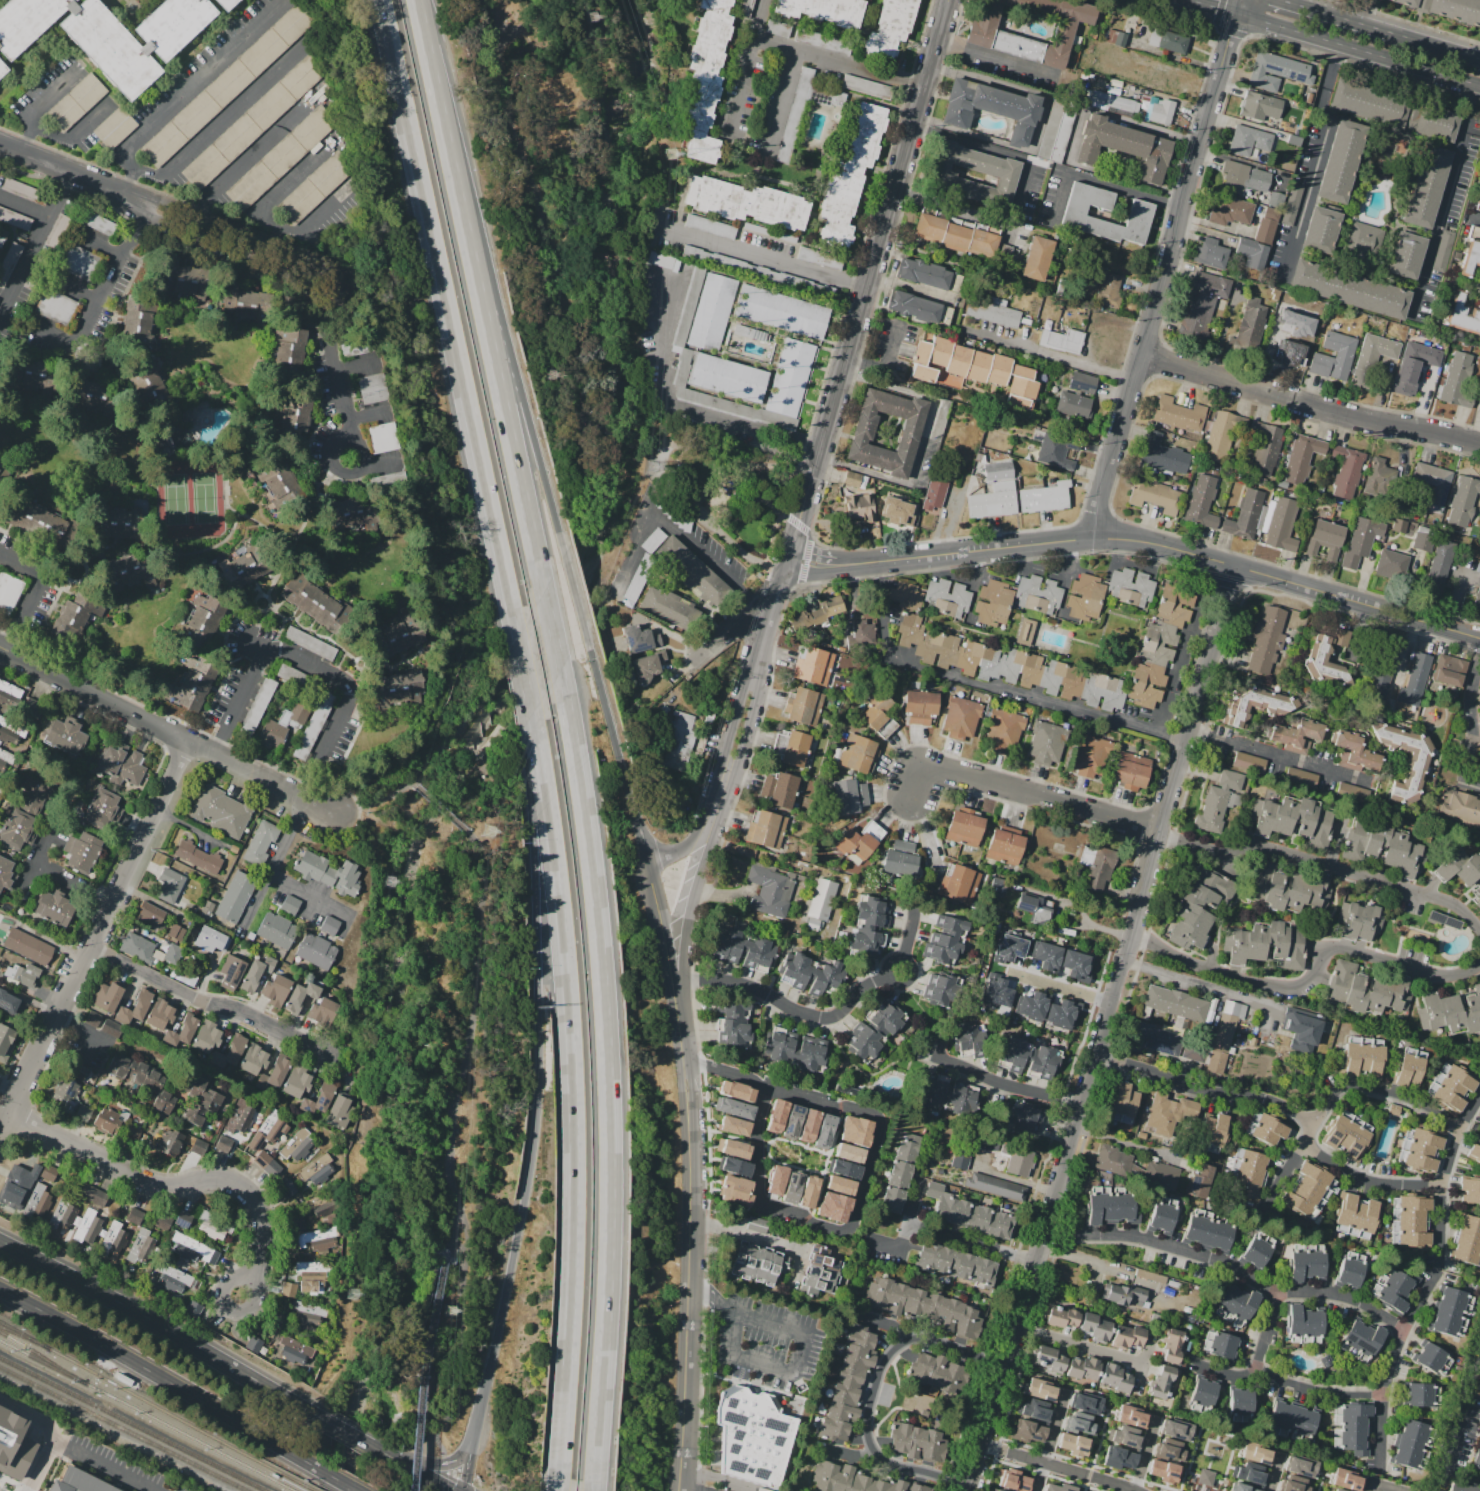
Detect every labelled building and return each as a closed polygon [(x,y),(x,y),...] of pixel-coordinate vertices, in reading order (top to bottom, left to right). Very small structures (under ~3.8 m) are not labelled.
[(10,62),(0,51),(0,7),(8,0),(76,0),(10,62)] [(162,71),(97,0),(83,0),(57,24),(128,102),(162,71)] [(218,13),(206,0),(164,0),(132,29),(163,63),(218,13)] [(139,148),(300,0),(310,0),(324,15),(157,168),(139,148)] [(238,0),(214,0),(225,12),(238,0)] [(699,9),(702,0),(735,0),(731,16),(735,17),(717,75),(725,78),(707,136),(724,141),(716,166),(686,156),(693,133),(677,128),(695,69),(689,67),(706,11),(699,9)] [(775,14),(779,0),(863,0),(866,1),(858,30),(804,14),(802,22),(775,14)] [(877,32),(886,0),(918,0),(901,62),(866,52),(872,31),(877,32)] [(960,42),(971,0),(1052,0),(1095,12),(1091,27),(1073,23),(1061,70),(960,42)] [(1479,29),(1479,0),(1382,0),(1479,29)] [(785,35),(788,26),(767,20),(765,30),(785,35)] [(1109,28),(1128,34),(1123,47),(1105,41),(1109,28)] [(1161,31),(1188,39),(1183,56),(1156,48),(1161,31)] [(1255,51),(1310,66),(1304,85),(1262,73),(1261,76),(1278,80),(1274,94),(1245,86),(1255,51)] [(180,172),(309,52),(327,72),(199,192),(180,172)] [(8,70),(0,61),(0,77),(8,70)] [(775,160),(778,148),(779,148),(782,138),(781,138),(791,104),(792,104),(795,93),(801,71),(816,76),(814,83),(847,92),(842,107),(830,103),(829,106),(807,100),(788,164),(775,160)] [(42,116),(90,72),(108,92),(60,136),(42,116)] [(841,86),(845,73),(894,88),(890,101),(841,86)] [(953,77),(1024,97),(1025,93),(1043,98),(1036,120),(1034,120),(1026,149),(1008,144),(1015,120),(972,108),(967,127),(941,120),(953,77)] [(1335,78),(1407,99),(1398,129),(1326,108),(1335,78)] [(1090,90),(1087,102),(1136,115),(1140,104),(1090,90)] [(1243,92),(1283,102),(1278,121),(1262,116),(1260,123),(1237,117),(1243,92)] [(1036,156),(1048,159),(1066,97),(1054,93),(1036,156)] [(1048,159),(1060,163),(1079,100),(1066,97),(1048,159)] [(1150,104),(1145,122),(1170,128),(1176,104),(1161,100),(1160,106),(1150,104)] [(861,101),(891,109),(874,169),(868,167),(852,224),(858,226),(850,256),(820,247),(827,220),(818,217),(831,175),(840,177),(861,101)] [(224,192),(320,104),(338,123),(242,211),(224,192)] [(1418,104),(1456,115),(1447,145),(1409,134),(1418,104)] [(92,131),(121,105),(138,125),(110,150),(92,131)] [(1087,113),(1105,118),(1104,122),(1171,141),(1159,184),(1136,177),(1141,159),(1100,147),(1095,167),(1073,161),(1087,113)] [(1334,120),(1364,129),(1341,206),(1311,197),(1334,120)] [(1234,126),(1272,136),(1267,152),(1250,148),(1248,158),(1227,152),(1234,126)] [(1286,142),(1288,134),(1302,138),(1300,146),(1286,142)] [(932,140),(1017,165),(1003,210),(919,186),(932,140)] [(1419,145),(1448,154),(1425,231),(1396,222),(1419,145)] [(293,225),(276,206),(337,150),(355,169),(293,225)] [(1223,161),(1270,175),(1264,193),(1241,187),(1239,196),(1215,189),(1223,161)] [(693,176),(702,179),(703,176),(744,187),(743,190),(752,192),(754,187),(765,189),(766,186),(805,197),(803,201),(812,204),(805,231),(796,229),(796,231),(753,220),(754,217),(746,215),(745,220),(736,218),(735,221),(692,209),(693,205),(686,203),(693,176)] [(5,177),(36,188),(31,201),(1,190),(5,177)] [(1110,193),(1069,181),(1056,227),(1137,250),(1150,205),(1128,199),(1120,227),(1080,216),(1083,206),(1105,212),(1110,193)] [(1302,186),(1290,183),(1280,222),(1292,226),(1302,186)] [(1281,208),(1267,204),(1270,190),(1285,195),(1281,208)] [(1220,197),(1252,207),(1247,225),(1227,220),(1225,228),(1206,222),(1210,210),(1216,212),(1220,197)] [(110,237),(69,217),(75,204),(116,224),(110,237)] [(28,232),(0,221),(0,206),(33,220),(28,232)] [(1253,240),(1260,217),(1262,217),(1265,206),(1280,210),(1270,245),(1253,240)] [(1308,208),(1336,216),(1323,262),(1295,254),(1308,208)] [(44,243),(59,213),(68,217),(52,248),(44,243)] [(684,225),(688,213),(737,228),(733,240),(684,225)] [(917,213),(1000,236),(993,259),(911,236),(917,213)] [(1351,222),(1370,228),(1364,251),(1344,246),(1351,222)] [(1393,232),(1421,241),(1410,281),(1381,273),(1393,232)] [(1032,235),(1053,241),(1041,282),(1020,276),(1032,235)] [(1202,237),(1230,246),(1223,271),(1191,261),(1196,247),(1199,248),(1202,237)] [(1238,239),(1268,246),(1261,271),(1242,266),(1244,257),(1234,255),(1238,239)] [(88,282),(55,266),(67,241),(100,257),(88,282)] [(1465,241),(1479,245),(1479,260),(1477,259),(1476,266),(1470,265),(1467,277),(1457,274),(1465,241)] [(3,289),(0,288),(0,265),(12,242),(24,248),(3,289)] [(842,259),(799,246),(795,257),(839,270),(842,259)] [(153,254),(178,257),(177,265),(206,269),(202,298),(149,292),(153,254)] [(898,257),(948,271),(943,292),(893,278),(898,257)] [(1295,260),(1408,292),(1401,319),(1288,287),(1295,260)] [(221,270),(240,272),(238,291),(242,291),(242,289),(252,291),(252,292),(257,293),(257,292),(262,293),(261,301),(281,304),(278,329),(253,325),(253,320),(215,315),(221,270)] [(1194,271),(1231,281),(1226,300),(1216,297),(1205,340),(1177,332),(1194,271)] [(1102,272),(1120,277),(1115,296),(1120,297),(1116,310),(1093,303),(1102,272)] [(708,273),(739,281),(719,353),(688,345),(708,273)] [(743,285),(830,309),(822,340),(734,315),(743,285)] [(33,312),(46,286),(79,303),(66,328),(33,312)] [(1277,300),(1271,299),(1273,294),(1270,294),(1272,288),(1280,291),(1277,300)] [(888,290),(939,305),(933,325),(882,310),(888,290)] [(1477,312),(1479,300),(1479,335),(1443,325),(1452,292),(1462,294),(1458,307),(1463,308),(1461,316),(1468,318),(1470,310),(1477,312)] [(129,296),(161,299),(157,348),(125,345),(129,296)] [(1247,296),(1258,299),(1256,305),(1266,308),(1255,349),(1234,343),(1247,296)] [(1276,308),(1280,296),(1294,300),(1290,313),(1276,308)] [(975,298),(1021,311),(1016,328),(970,315),(975,298)] [(1275,328),(1309,338),(1314,319),(1280,309),(1275,328)] [(282,324),(274,368),(302,373),(310,329),(282,324)] [(733,332),(735,324),(768,334),(766,341),(733,332)] [(1042,329),(1064,335),(1066,328),(1083,333),(1077,355),(1038,344),(1042,329)] [(1279,330),(1302,336),(1295,364),(1272,358),(1279,330)] [(1324,332),(1355,340),(1344,383),(1306,373),(1312,353),(1333,359),(1334,353),(1319,349),(1324,332)] [(1363,334),(1397,344),(1393,359),(1376,355),(1366,389),(1349,384),(1363,334)] [(343,358),(340,344),(372,337),(375,351),(343,358)] [(931,337),(1012,359),(1010,365),(1033,371),(1030,382),(1040,385),(1033,409),(1002,400),(1005,390),(964,378),(961,390),(905,374),(915,341),(929,345),(931,337)] [(785,338),(817,346),(797,418),(766,410),(785,338)] [(1405,342),(1441,352),(1437,368),(1419,363),(1409,398),(1390,392),(1405,342)] [(1453,351),(1439,400),(1468,408),(1472,396),(1462,394),(1472,357),(1453,351)] [(698,353),(770,373),(761,404),(690,384),(698,353)] [(16,355),(67,366),(57,410),(6,398),(16,355)] [(137,375),(161,422),(190,407),(167,361),(137,375)] [(1071,371),(1096,378),(1092,394),(1067,387),(1071,371)] [(357,378),(384,372),(389,399),(363,405),(357,378)] [(81,379),(87,380),(86,381),(91,382),(92,381),(118,386),(111,424),(74,417),(81,379)] [(677,397),(719,408),(718,409),(739,414),(742,404),(679,388),(677,397)] [(862,389),(906,402),(907,399),(924,404),(903,480),(840,461),(862,389)] [(1059,392),(1090,400),(1083,426),(1052,418),(1059,392)] [(1157,394),(1149,422),(1198,435),(1206,407),(1192,404),(1190,410),(1169,404),(1171,398),(1157,394)] [(287,398),(313,404),(305,437),(279,431),(287,398)] [(948,400),(939,398),(931,436),(941,438),(948,400)] [(1214,411),(1232,416),(1218,466),(1201,462),(1214,411)] [(1253,420),(1283,429),(1281,436),(1283,436),(1274,466),(1272,466),(1269,478),(1246,471),(1257,435),(1249,433),(1253,420)] [(394,421),(400,448),(376,453),(370,426),(394,421)] [(163,454),(152,433),(165,427),(176,448),(163,454)] [(1044,430),(1035,461),(1071,471),(1074,461),(1063,458),(1066,448),(1076,451),(1079,440),(1044,430)] [(1146,431),(1138,462),(1183,474),(1188,454),(1157,445),(1159,435),(1146,431)] [(1295,433),(1328,442),(1324,455),(1311,451),(1301,487),(1276,480),(1284,450),(1290,451),(1295,433)] [(1331,445),(1363,454),(1350,502),(1330,497),(1340,460),(1328,457),(1331,445)] [(252,461),(278,518),(309,503),(283,446),(252,461)] [(1395,469),(1381,465),(1383,458),(1371,454),(1361,491),(1388,498),(1395,469)] [(983,464),(1011,461),(1013,479),(985,481),(983,464)] [(1415,461),(1409,483),(1432,490),(1430,496),(1428,496),(1429,494),(1424,493),(1420,509),(1441,515),(1453,472),(1415,461)] [(9,475),(0,468),(0,488),(9,475)] [(844,472),(861,477),(857,490),(841,485),(844,472)] [(1196,474),(1183,520),(1213,529),(1215,529),(1219,517),(1205,513),(1215,480),(1196,474)] [(1459,474),(1479,480),(1479,481),(1479,496),(1474,494),(1470,507),(1474,508),(1469,524),(1460,521),(1458,527),(1445,523),(1450,508),(1445,507),(1449,492),(1454,493),(1459,474)] [(1135,476),(1170,487),(1169,488),(1181,492),(1173,517),(1161,513),(1163,507),(1141,500),(1139,507),(1126,503),(1135,476)] [(929,478),(946,483),(938,510),(921,505),(929,478)] [(966,495),(1056,486),(1055,481),(1070,479),(1071,487),(1067,488),(1069,513),(968,522),(966,495)] [(1246,486),(1265,492),(1251,541),(1220,532),(1224,518),(1235,521),(1235,522),(1239,508),(1238,508),(1241,497),(1242,497),(1246,486)] [(842,498),(846,497),(846,496),(873,493),(876,521),(859,523),(859,518),(844,519),(842,498)] [(885,496),(888,516),(910,513),(907,493),(885,496)] [(328,502),(333,529),(363,523),(365,533),(380,531),(372,494),(343,499),(343,501),(337,502),(337,501),(328,502)] [(14,496),(73,525),(61,548),(3,520),(14,496)] [(1277,496),(1264,545),(1294,552),(1297,539),(1288,537),(1297,501),(1277,496)] [(89,505),(107,505),(107,510),(130,511),(130,507),(140,507),(139,539),(88,537),(89,505)] [(1356,516),(1386,525),(1382,539),(1373,536),(1367,559),(1359,557),(1355,570),(1340,565),(1344,550),(1346,550),(1356,516)] [(1315,519),(1345,527),(1335,563),(1324,560),(1328,547),(1318,545),(1314,558),(1304,555),(1315,519)] [(1391,530),(1394,519),(1407,523),(1404,534),(1391,530)] [(1415,531),(1417,532),(1418,526),(1436,530),(1429,553),(1410,548),(1415,531)] [(672,535),(733,590),(714,610),(654,555),(672,535)] [(1438,538),(1456,544),(1437,604),(1419,599),(1438,538)] [(259,541),(275,570),(231,594),(211,558),(222,552),(226,561),(246,550),(249,554),(251,553),(248,548),(259,541)] [(102,563),(112,594),(124,590),(122,585),(142,578),(146,590),(164,584),(152,547),(128,555),(127,554),(118,557),(118,559),(113,560),(113,559),(102,563)] [(1380,548),(1410,557),(1405,572),(1408,573),(1405,584),(1373,574),(1380,548)] [(623,596),(645,553),(657,559),(635,602),(623,596)] [(1111,569),(1121,572),(1122,568),(1148,574),(1147,580),(1155,582),(1150,603),(1144,601),(1143,608),(1104,599),(1111,569)] [(11,613),(0,608),(0,570),(25,583),(11,613)] [(1071,579),(1077,581),(1080,572),(1100,577),(1098,583),(1105,585),(1097,619),(1089,617),(1088,621),(1068,616),(1070,607),(1065,606),(1071,579)] [(979,585),(986,587),(988,578),(1006,583),(1005,589),(1016,592),(1020,576),(1027,578),(1029,573),(1056,580),(1055,586),(1063,589),(1056,615),(1012,604),(1005,630),(975,622),(978,613),(972,612),(979,585)] [(298,574),(350,612),(334,634),(278,595),(291,577),(294,580),(298,574)] [(1472,606),(1479,608),(1479,576),(1472,606)] [(928,579),(937,582),(938,578),(964,585),(963,590),(971,592),(965,619),(921,609),(924,594),(928,579)] [(896,580),(917,585),(915,591),(924,594),(921,609),(920,611),(886,603),(890,587),(894,588),(896,580)] [(1135,663),(1143,665),(1145,658),(1137,656),(1146,621),(1153,623),(1164,582),(1197,591),(1188,622),(1183,621),(1180,630),(1176,628),(1174,634),(1178,635),(1171,661),(1166,659),(1162,674),(1167,676),(1157,712),(1132,705),(1133,698),(1126,697),(1135,663)] [(648,586),(659,591),(660,588),(699,606),(685,635),(668,627),(670,622),(638,607),(648,586)] [(79,587),(72,602),(66,600),(51,632),(75,643),(89,612),(100,617),(108,601),(79,587)] [(228,606),(221,620),(213,616),(196,650),(189,646),(191,643),(186,640),(187,638),(179,633),(192,609),(193,610),(195,606),(191,603),(196,594),(206,599),(208,595),(228,606)] [(806,614),(822,606),(821,602),(840,595),(846,612),(830,616),(811,626),(806,614)] [(1265,605),(1286,611),(1280,633),(1285,635),(1281,651),(1274,649),(1273,653),(1276,654),(1273,668),(1269,667),(1267,675),(1247,669),(1255,638),(1250,637),(1255,619),(1260,621),(1265,605)] [(368,629),(382,660),(430,638),(416,608),(402,615),(404,619),(383,629),(380,623),(368,629)] [(903,611),(922,616),(920,624),(924,625),(921,635),(919,634),(916,645),(911,643),(909,648),(897,644),(900,633),(896,632),(903,611)] [(1320,615),(1313,639),(1312,639),(1305,660),(1304,659),(1302,666),(1304,666),(1302,671),(1353,685),(1342,667),(1325,661),(1327,656),(1329,656),(1330,654),(1331,655),(1333,649),(1330,648),(1332,644),(1335,645),(1345,648),(1350,632),(1333,627),(1335,620),(1320,615)] [(1036,621),(1028,646),(1014,642),(1021,617),(1036,621)] [(851,620),(866,619),(866,624),(876,623),(877,646),(858,647),(857,636),(847,636),(846,624),(852,624),(851,620)] [(622,628),(628,654),(663,645),(659,633),(651,635),(649,629),(647,630),(647,628),(641,630),(642,631),(640,632),(638,624),(622,628)] [(289,625),(338,649),(331,662),(282,638),(289,625)] [(926,628),(960,638),(958,645),(965,647),(967,640),(1001,650),(1000,652),(1007,654),(1009,647),(1043,657),(1040,665),(1047,667),(1049,658),(1083,668),(1081,676),(1087,678),(1089,670),(1124,680),(1122,689),(1125,690),(1120,710),(1112,707),(1110,713),(1084,705),(1085,700),(1071,696),(1070,700),(1044,692),(1045,688),(1030,684),(1029,688),(989,677),(988,682),(976,679),(979,666),(976,665),(972,678),(960,675),(962,669),(949,665),(948,671),(919,662),(921,657),(913,655),(916,645),(917,645),(920,635),(923,636),(926,628)] [(1381,642),(1367,695),(1383,700),(1386,692),(1387,692),(1390,682),(1389,681),(1394,660),(1396,661),(1398,655),(1397,655),(1399,647),(1381,642)] [(801,644),(835,654),(825,687),(791,677),(801,644)] [(638,686),(653,682),(651,676),(661,674),(658,662),(667,660),(664,649),(657,651),(657,653),(631,660),(638,686)] [(1415,652),(1431,656),(1417,707),(1394,700),(1398,686),(1404,688),(1405,688),(1408,675),(1406,674),(1407,669),(1410,670),(1415,652)] [(1439,653),(1468,661),(1461,688),(1431,680),(1439,653)] [(187,668),(179,687),(174,685),(169,695),(177,699),(175,703),(197,713),(218,668),(198,659),(197,661),(188,657),(184,667),(187,668)] [(368,680),(373,707),(420,697),(420,693),(424,693),(419,670),(404,673),(405,674),(399,675),(399,674),(390,676),(390,677),(384,678),(384,677),(368,680)] [(265,676),(278,682),(251,737),(238,730),(265,676)] [(18,699),(0,690),(0,680),(23,691),(18,699)] [(858,716),(875,733),(876,732),(883,739),(897,725),(887,714),(885,716),(882,713),(893,703),(889,698),(889,697),(879,686),(868,696),(867,695),(863,699),(869,705),(858,716)] [(796,687),(824,695),(814,727),(787,719),(788,713),(783,711),(789,692),(794,693),(796,687)] [(1295,699),(1298,705),(1280,716),(1249,705),(1247,713),(1252,715),(1248,730),(1223,723),(1230,700),(1253,687),(1295,699)] [(303,726),(319,696),(303,688),(287,717),(303,726)] [(292,755),(324,690),(337,696),(304,761),(292,755)] [(904,690),(938,694),(938,699),(937,699),(936,706),(936,705),(935,715),(934,715),(934,717),(933,717),(933,721),(929,721),(929,727),(920,726),(920,725),(911,724),(911,725),(905,724),(907,707),(903,706),(904,690)] [(948,695),(984,705),(977,728),(975,728),(972,738),(965,736),(964,742),(946,737),(948,731),(941,729),(947,708),(945,707),(948,695)] [(992,707),(1026,718),(1021,735),(1019,734),(1015,746),(1006,743),(1003,753),(989,749),(991,741),(984,739),(990,721),(988,720),(992,707)] [(674,709),(695,717),(691,730),(699,733),(694,748),(690,747),(682,773),(662,766),(667,752),(653,747),(663,718),(670,721),(674,709)] [(8,729),(0,726),(0,715),(12,721),(8,729)] [(1298,716),(1325,724),(1324,727),(1328,729),(1324,739),(1321,738),(1320,742),(1311,740),(1306,757),(1282,749),(1283,744),(1267,739),(1272,723),(1283,727),(1282,728),(1286,730),(1287,726),(1294,728),(1298,716)] [(87,735),(75,758),(44,742),(56,720),(62,723),(63,720),(69,723),(72,717),(82,722),(78,731),(87,735)] [(267,718),(288,728),(278,750),(271,747),(270,749),(255,742),(267,718)] [(1034,720),(1069,729),(1059,764),(1051,761),(1050,767),(1030,762),(1032,756),(1027,754),(1032,734),(1031,733),(1034,720)] [(1376,720),(1426,735),(1433,748),(1439,750),(1433,769),(1428,767),(1415,807),(1388,799),(1392,782),(1401,784),(1404,774),(1405,775),(1407,769),(1405,768),(1404,768),(1408,752),(1392,748),(1391,751),(1386,750),(1387,746),(1369,741),(1376,720)] [(1337,729),(1347,732),(1347,733),(1352,735),(1352,732),(1357,733),(1357,734),(1362,736),(1362,737),(1369,739),(1365,750),(1372,752),(1372,753),(1382,756),(1378,772),(1361,768),(1359,772),(1336,766),(1340,749),(1333,747),(1337,729)] [(789,730),(813,737),(803,768),(780,761),(782,754),(772,751),(777,734),(787,737),(789,730)] [(1077,732),(1115,743),(1103,783),(1068,773),(1076,746),(1073,745),(1077,732)] [(848,733),(877,743),(874,749),(879,750),(874,763),(873,763),(869,775),(868,775),(837,764),(848,733)] [(137,786),(122,779),(120,785),(109,779),(111,776),(96,769),(108,746),(116,750),(120,742),(128,746),(125,753),(130,755),(133,749),(144,755),(139,765),(146,768),(137,786)] [(11,765),(0,760),(0,748),(16,756),(11,765)] [(1120,750),(1152,760),(1143,790),(1137,788),(1136,794),(1121,789),(1122,788),(1116,786),(1118,782),(1111,780),(1120,750)] [(1231,765),(1236,750),(1266,759),(1262,774),(1231,765)] [(1287,766),(1319,776),(1314,790),(1283,780),(1287,766)] [(1222,769),(1244,775),(1239,794),(1229,791),(1221,820),(1224,821),(1219,835),(1192,827),(1196,813),(1200,814),(1204,802),(1203,802),(1205,794),(1206,795),(1209,785),(1216,787),(1222,769)] [(778,771),(801,778),(791,810),(768,803),(770,798),(759,795),(765,775),(776,778),(778,771)] [(19,851),(0,842),(0,834),(14,807),(18,809),(28,789),(20,785),(26,775),(51,788),(32,826),(39,829),(30,846),(23,843),(19,851)] [(833,781),(857,778),(857,785),(866,784),(869,811),(837,814),(833,781)] [(1339,781),(1373,791),(1368,805),(1335,796),(1339,781)] [(238,842),(209,828),(212,822),(203,817),(201,822),(189,816),(205,783),(224,792),(223,795),(254,810),(238,842)] [(82,819),(85,813),(84,812),(95,792),(98,787),(120,798),(116,806),(122,809),(114,824),(108,821),(104,830),(82,819)] [(1436,813),(1457,819),(1454,828),(1468,832),(1469,826),(1479,829),(1479,798),(1478,798),(1478,800),(1474,799),(1475,797),(1443,788),(1436,813)] [(1254,797),(1247,821),(1256,823),(1253,834),(1268,838),(1270,831),(1287,836),(1288,832),(1309,839),(1306,850),(1324,855),(1337,812),(1317,806),(1319,802),(1306,798),(1305,800),(1282,793),(1279,804),(1254,797)] [(952,810),(961,812),(962,807),(973,810),(980,812),(979,817),(985,818),(977,848),(944,839),(952,810)] [(754,808),(788,819),(778,850),(744,840),(754,808)] [(1354,814),(1371,819),(1372,817),(1392,824),(1390,830),(1394,832),(1395,831),(1406,835),(1404,841),(1408,842),(1408,843),(1414,845),(1415,843),(1422,845),(1421,848),(1428,850),(1421,873),(1414,871),(1411,881),(1396,876),(1399,869),(1379,862),(1380,860),(1368,857),(1368,859),(1341,850),(1349,827),(1354,814)] [(243,858),(242,857),(262,819),(281,828),(274,842),(271,841),(258,866),(243,858)] [(828,849),(839,859),(843,855),(847,858),(853,852),(863,860),(879,842),(878,841),(884,833),(870,820),(859,833),(862,835),(859,837),(848,827),(828,849)] [(993,829),(1025,838),(1017,867),(985,858),(993,829)] [(102,842),(85,877),(64,866),(70,854),(61,850),(69,835),(77,839),(81,831),(102,842)] [(215,875),(174,855),(182,839),(186,840),(187,838),(193,841),(192,843),(195,845),(194,847),(208,855),(209,853),(213,855),(214,852),(221,855),(219,858),(223,860),(215,875)] [(885,847),(880,870),(899,875),(900,871),(914,874),(918,855),(912,854),(914,844),(894,839),(893,843),(890,842),(888,848),(885,847)] [(1079,844),(1085,845),(1085,847),(1095,850),(1097,846),(1118,852),(1105,896),(1082,890),(1089,866),(1074,862),(1079,844)] [(1443,881),(1452,873),(1465,887),(1477,876),(1479,880),(1479,850),(1475,854),(1473,852),(1470,854),(1465,849),(1463,851),(1458,845),(1450,853),(1453,857),(1444,865),(1442,862),(1433,870),(1443,881)] [(306,849),(319,856),(320,856),(330,860),(327,865),(336,869),(338,866),(341,868),(345,859),(357,865),(355,870),(361,873),(357,879),(361,881),(358,885),(360,885),(354,897),(346,893),(345,895),(342,896),(338,894),(337,891),(338,889),(334,887),(338,878),(337,877),(332,887),(319,881),(319,882),(310,878),(309,881),(301,877),(303,874),(292,868),(299,855),(302,856),(306,849)] [(1,888),(0,890),(0,854),(15,862),(10,871),(18,875),(9,893),(1,888)] [(1258,857),(1246,897),(1296,911),(1298,904),(1324,911),(1332,886),(1324,884),(1327,875),(1294,865),(1288,887),(1280,885),(1283,875),(1274,872),(1277,863),(1258,857)] [(953,863),(982,874),(970,905),(936,892),(942,874),(944,875),(948,863),(952,864),(953,863)] [(749,864),(769,869),(769,871),(795,878),(784,918),(749,909),(752,894),(758,895),(760,885),(745,881),(749,864)] [(172,904),(157,896),(164,882),(158,879),(164,867),(186,877),(172,904)] [(1200,867),(1236,888),(1227,903),(1219,898),(1213,909),(1203,903),(1200,909),(1214,917),(1204,934),(1208,936),(1200,950),(1191,945),(1188,951),(1167,939),(1171,933),(1168,932),(1172,925),(1174,926),(1178,920),(1180,921),(1181,918),(1173,913),(1182,899),(1179,898),(1186,886),(1189,887),(1200,867)] [(235,924),(214,913),(236,869),(258,880),(235,924)] [(992,876),(1007,880),(1002,897),(988,893),(992,876)] [(818,877),(838,883),(826,921),(823,920),(820,932),(803,927),(818,877)] [(1472,891),(1476,895),(1475,896),(1479,901),(1479,884),(1472,891)] [(64,928),(32,912),(36,904),(35,904),(42,890),(51,894),(54,889),(64,893),(62,896),(69,900),(68,903),(75,906),(64,928)] [(294,915),(280,908),(288,894),(301,901),(294,915)] [(1019,894),(1036,898),(1036,897),(1053,902),(1048,921),(1044,920),(1042,927),(1028,923),(1031,913),(1015,909),(1019,894)] [(859,895),(877,898),(877,901),(890,903),(887,915),(889,916),(887,929),(879,927),(878,933),(886,934),(884,947),(882,947),(880,960),(847,954),(856,901),(858,901),(859,895)] [(174,905),(177,899),(187,903),(184,910),(174,905)] [(198,915),(206,900),(215,904),(207,920),(198,915)] [(158,930),(134,918),(143,901),(166,913),(158,930)] [(1337,937),(1353,942),(1355,938),(1368,942),(1371,932),(1378,934),(1386,911),(1379,909),(1380,907),(1372,905),(1371,908),(1362,905),(1362,907),(1355,905),(1356,903),(1349,901),(1348,903),(1342,901),(1335,922),(1341,924),(1337,937)] [(939,911),(971,922),(967,932),(965,931),(961,943),(963,944),(960,953),(957,952),(954,960),(953,960),(951,966),(949,966),(948,966),(939,963),(938,966),(932,964),(933,960),(921,955),(925,942),(928,943),(932,931),(940,934),(942,929),(934,926),(939,911)] [(288,951),(256,934),(267,912),(276,916),(277,914),(292,922),(291,925),(299,929),(288,951)] [(334,938),(319,930),(327,915),(342,922),(334,938)] [(1225,930),(1222,954),(1229,954),(1228,964),(1243,965),(1244,959),(1263,961),(1265,946),(1272,947),(1271,959),(1272,959),(1272,961),(1280,962),(1280,960),(1282,960),(1281,969),(1304,971),(1307,941),(1303,940),(1304,928),(1288,927),(1288,922),(1268,920),(1268,925),(1250,923),(1249,932),(1240,931),(1240,928),(1231,927),(1231,931),(1225,930)] [(173,923),(187,930),(181,941),(167,934),(173,923)] [(224,953),(213,947),(211,953),(192,943),(202,924),(231,939),(224,953)] [(12,926),(55,948),(45,968),(2,946),(12,926)] [(710,952),(777,970),(781,956),(775,954),(777,947),(770,945),(771,941),(761,939),(762,937),(734,929),(733,931),(724,928),(722,935),(715,933),(710,952)] [(130,931),(155,944),(151,953),(155,955),(150,965),(120,950),(130,931)] [(329,972),(295,955),(306,933),(307,934),(308,933),(313,935),(313,936),(315,937),(316,935),(331,943),(330,944),(340,949),(329,972)] [(1002,934),(1000,942),(998,941),(992,961),(1004,964),(1005,962),(1010,964),(1010,962),(1013,963),(1014,956),(1023,958),(1024,957),(1026,958),(1029,950),(1028,949),(1030,941),(1002,934)] [(1035,940),(1092,956),(1090,961),(1093,962),(1091,967),(1090,967),(1089,972),(1092,973),(1088,984),(1075,980),(1076,979),(1066,976),(1068,968),(1059,966),(1057,974),(1038,969),(1040,961),(1030,958),(1035,940)] [(163,958),(171,942),(184,949),(175,965),(163,958)] [(791,950),(802,954),(801,955),(810,958),(810,960),(822,965),(823,963),(830,966),(832,959),(842,963),(841,966),(847,968),(839,989),(833,987),(831,994),(822,991),(820,998),(808,993),(811,985),(805,983),(802,991),(790,987),(790,984),(780,980),(782,974),(779,973),(786,952),(790,954),(791,950)] [(235,988),(221,981),(224,975),(218,972),(228,953),(247,963),(235,988)] [(251,994),(239,987),(253,959),(254,959),(262,963),(266,955),(277,960),(271,971),(270,974),(264,971),(263,971),(251,994)] [(1336,958),(1357,964),(1356,966),(1362,967),(1360,973),(1366,975),(1362,987),(1370,989),(1375,969),(1409,977),(1405,990),(1412,992),(1407,1012),(1399,1010),(1399,1011),(1391,1009),(1391,1008),(1382,1005),(1381,1007),(1379,1014),(1363,1010),(1362,1014),(1342,1009),(1343,1002),(1325,998),(1327,992),(1329,992),(1330,988),(1328,988),(1336,958)] [(13,964),(24,969),(27,962),(41,969),(36,978),(35,977),(30,987),(3,974),(7,966),(11,968),(13,964)] [(198,978),(193,990),(175,981),(181,969),(198,978)] [(928,970),(921,998),(928,1000),(927,1004),(935,1006),(935,1005),(947,1008),(956,977),(945,974),(946,972),(938,971),(938,972),(928,970)] [(279,1009),(268,1004),(270,1000),(262,995),(265,989),(262,988),(266,980),(271,982),(276,973),(293,982),(279,1009)] [(989,979),(988,982),(985,981),(983,992),(982,991),(980,998),(982,998),(981,1002),(994,1006),(994,1004),(1011,1008),(1016,991),(1004,988),(1007,980),(995,977),(994,981),(989,979)] [(126,986),(112,1014),(91,1004),(93,1001),(90,999),(99,981),(109,986),(112,979),(126,986)] [(295,1017),(289,1014),(290,1012),(284,1008),(296,984),(305,989),(308,982),(322,989),(316,1000),(306,995),(295,1017)] [(1149,983),(1170,990),(1170,989),(1188,994),(1188,996),(1210,1002),(1207,1010),(1214,1011),(1210,1024),(1203,1022),(1203,1024),(1142,1005),(1149,983)] [(1473,986),(1479,985),(1479,1031),(1466,1034),(1465,1032),(1449,1035),(1447,1025),(1436,1027),(1436,1029),(1421,1032),(1415,1006),(1423,1005),(1421,994),(1435,991),(1437,999),(1456,995),(1460,1010),(1466,1009),(1463,993),(1472,991),(1473,995),(1475,995),(1474,991),(1473,986)] [(154,995),(141,1021),(132,1016),(127,1026),(113,1019),(120,1006),(131,1011),(138,998),(136,997),(141,987),(148,990),(147,991),(154,995)] [(12,1016),(0,1010),(0,988),(6,991),(5,993),(20,1000),(12,1016)] [(1033,990),(1043,993),(1042,997),(1048,999),(1047,1002),(1058,1006),(1060,998),(1071,1001),(1070,1005),(1075,1006),(1076,1002),(1082,1004),(1079,1013),(1078,1013),(1074,1027),(1072,1027),(1071,1031),(1053,1026),(1054,1024),(1042,1020),(1042,1023),(1016,1015),(1021,995),(1031,998),(1033,990)] [(844,1041),(850,1045),(847,1049),(861,1061),(862,1060),(867,1064),(871,1059),(872,1060),(879,1051),(878,1050),(882,1046),(881,1045),(886,1040),(885,1039),(889,1034),(891,1036),(898,1029),(899,1029),(903,1024),(902,1024),(908,1017),(883,996),(873,1007),(873,1006),(864,1017),(870,1022),(866,1026),(860,1020),(851,1031),(852,1032),(844,1041)] [(178,1011),(171,1024),(166,1021),(161,1031),(144,1022),(157,997),(167,1002),(165,1005),(178,1011)] [(329,1026),(328,1028),(306,1017),(313,1002),(318,1004),(322,997),(339,1005),(329,1026)] [(1246,1005),(1243,1018),(1237,1017),(1222,1076),(1205,1072),(1224,999),(1246,1005)] [(717,1000),(751,1002),(751,1011),(749,1011),(749,1033),(751,1033),(751,1041),(748,1041),(748,1048),(724,1047),(724,1031),(716,1031),(717,1017),(730,1018),(731,1013),(717,1012),(717,1000)] [(84,1022),(90,1010),(101,1016),(96,1028),(84,1022)] [(1288,1011),(1306,1015),(1306,1016),(1323,1020),(1314,1056),(1288,1049),(1291,1038),(1292,1038),(1293,1033),(1283,1031),(1288,1011)] [(187,1012),(191,1014),(190,1016),(200,1021),(187,1046),(173,1039),(187,1012)] [(1171,1027),(1182,1030),(1186,1018),(1175,1015),(1171,1027)] [(106,1018),(124,1027),(118,1039),(99,1030),(106,1018)] [(204,1018),(213,1023),(208,1032),(209,1033),(212,1027),(223,1033),(216,1047),(211,1045),(206,1055),(190,1047),(204,1018)] [(1134,1020),(1154,1026),(1154,1027),(1184,1036),(1178,1057),(1144,1047),(1146,1040),(1129,1035),(1134,1020)] [(951,1036),(954,1051),(958,1051),(959,1057),(972,1055),(973,1058),(982,1057),(980,1044),(985,1043),(981,1024),(975,1025),(975,1021),(957,1024),(958,1034),(951,1036)] [(4,1064),(0,1062),(0,1024),(16,1032),(11,1043),(14,1044),(4,1064)] [(773,1026),(787,1029),(785,1037),(796,1040),(794,1048),(799,1049),(801,1041),(813,1044),(813,1043),(828,1046),(822,1072),(814,1070),(814,1071),(806,1069),(806,1070),(796,1068),(797,1067),(768,1060),(769,1054),(763,1053),(766,1038),(770,1039),(773,1026)] [(234,1032),(242,1035),(241,1037),(247,1040),(233,1067),(224,1062),(220,1071),(206,1064),(213,1050),(224,1055),(229,1045),(228,1045),(234,1032)] [(1002,1036),(1008,1038),(1009,1035),(1016,1037),(1016,1038),(1026,1041),(1025,1043),(1032,1044),(1032,1046),(1037,1047),(1038,1045),(1048,1047),(1048,1046),(1056,1048),(1055,1050),(1062,1052),(1057,1071),(1051,1069),(1048,1081),(1036,1078),(1028,1076),(1025,1075),(1027,1068),(1022,1067),(1020,1074),(1008,1071),(1008,1068),(995,1065),(1002,1036)] [(1342,1042),(1348,1042),(1348,1036),(1383,1040),(1382,1046),(1385,1046),(1381,1079),(1339,1074),(1342,1042)] [(1186,1037),(1209,1044),(1203,1063),(1180,1057),(1186,1037)] [(250,1042),(260,1047),(259,1049),(271,1055),(264,1069),(259,1066),(254,1076),(238,1067),(250,1042)] [(1404,1046),(1426,1053),(1418,1085),(1407,1082),(1406,1085),(1392,1081),(1396,1064),(1398,1065),(1404,1046)] [(114,1052),(133,1061),(134,1059),(161,1072),(160,1074),(166,1077),(161,1089),(171,1094),(170,1095),(176,1098),(167,1116),(150,1107),(156,1094),(105,1070),(114,1052)] [(279,1053),(292,1059),(278,1088),(270,1084),(266,1093),(254,1087),(261,1073),(268,1076),(279,1053)] [(82,1082),(70,1076),(76,1062),(88,1068),(82,1082)] [(1443,1062),(1448,1065),(1449,1063),(1462,1071),(1461,1073),(1476,1082),(1470,1093),(1465,1090),(1463,1092),(1467,1094),(1462,1101),(1465,1102),(1457,1115),(1445,1108),(1444,1110),(1432,1103),(1434,1100),(1430,1097),(1431,1095),(1426,1092),(1443,1062)] [(294,1065),(303,1070),(298,1078),(299,1079),(303,1072),(311,1076),(311,1077),(314,1079),(307,1093),(302,1091),(298,1099),(281,1091),(294,1065)] [(925,1077),(934,1080),(936,1074),(949,1078),(946,1090),(951,1091),(953,1084),(965,1087),(966,1084),(978,1088),(970,1117),(942,1109),(942,1107),(936,1105),(935,1108),(918,1103),(925,1077)] [(224,1096),(214,1116),(206,1112),(199,1127),(180,1117),(188,1100),(196,1104),(199,1099),(184,1091),(190,1079),(195,1082),(198,1075),(208,1080),(204,1087),(224,1096)] [(59,1081),(64,1084),(68,1078),(76,1082),(75,1083),(79,1086),(78,1089),(80,1090),(74,1102),(77,1104),(72,1115),(60,1109),(62,1104),(58,1102),(60,1097),(53,1093),(59,1081)] [(323,1079),(337,1086),(323,1114),(309,1107),(323,1079)] [(754,1087),(720,1080),(717,1094),(751,1101),(754,1087)] [(1119,1080),(1131,1084),(1129,1090),(1139,1093),(1129,1125),(1107,1118),(1112,1101),(1110,1100),(1112,1091),(1115,1092),(1119,1080)] [(835,1083),(858,1090),(856,1096),(834,1090),(835,1083)] [(1155,1090),(1167,1094),(1165,1100),(1176,1103),(1178,1097),(1198,1103),(1194,1118),(1183,1115),(1177,1134),(1170,1132),(1169,1138),(1152,1133),(1153,1128),(1145,1126),(1148,1114),(1146,1114),(1148,1105),(1150,1106),(1155,1090)] [(337,1094),(356,1104),(343,1130),(323,1120),(337,1094)] [(713,1109),(750,1120),(754,1106),(717,1095),(713,1109)] [(232,1133),(223,1129),(238,1097),(247,1101),(245,1105),(254,1109),(249,1118),(252,1119),(247,1129),(245,1128),(242,1133),(234,1129),(232,1133)] [(786,1101),(772,1098),(765,1130),(780,1133),(786,1101)] [(1014,1100),(1013,1106),(1012,1106),(1005,1130),(1022,1134),(1023,1131),(1038,1135),(1041,1124),(1046,1107),(1021,1100),(1020,1101),(1014,1100)] [(801,1106),(787,1103),(781,1137),(796,1139),(801,1106)] [(74,1116),(80,1104),(93,1110),(86,1123),(74,1116)] [(90,1127),(98,1111),(100,1112),(103,1108),(106,1109),(107,1107),(119,1113),(121,1109),(130,1113),(116,1140),(90,1127)] [(247,1146),(272,1108),(281,1114),(278,1119),(280,1120),(280,1119),(286,1122),(285,1124),(289,1126),(285,1133),(282,1132),(277,1139),(275,1138),(272,1143),(268,1140),(267,1141),(264,1139),(255,1152),(247,1146)] [(811,1143),(819,1112),(805,1108),(796,1139),(811,1143)] [(1343,1109),(1372,1127),(1369,1133),(1371,1134),(1367,1140),(1370,1141),(1365,1150),(1361,1147),(1352,1161),(1342,1155),(1344,1151),(1333,1145),(1331,1148),(1320,1142),(1327,1131),(1324,1130),(1331,1118),(1334,1120),(1338,1113),(1340,1115),(1343,1109)] [(1254,1111),(1259,1114),(1260,1112),(1274,1118),(1273,1120),(1288,1128),(1283,1140),(1277,1137),(1276,1140),(1279,1141),(1276,1147),(1244,1132),(1254,1111)] [(812,1146),(826,1149),(835,1116),(820,1112),(812,1146)] [(1204,1115),(1215,1118),(1216,1113),(1228,1115),(1225,1125),(1227,1125),(1221,1149),(1219,1149),(1217,1154),(1195,1148),(1204,1115)] [(746,1136),(749,1122),(721,1115),(717,1130),(746,1136)] [(867,1146),(871,1121),(842,1115),(837,1140),(867,1146)] [(140,1145),(146,1133),(128,1124),(122,1136),(140,1145)] [(278,1152),(302,1126),(310,1133),(306,1137),(289,1155),(286,1159),(278,1152)] [(1405,1127),(1412,1129),(1413,1127),(1427,1131),(1426,1133),(1443,1137),(1440,1150),(1434,1148),(1433,1151),(1437,1152),(1435,1160),(1437,1161),(1434,1172),(1402,1163),(1402,1162),(1397,1161),(1405,1127)] [(185,1135),(175,1158),(159,1151),(161,1148),(157,1146),(161,1136),(161,1135),(163,1131),(165,1132),(166,1129),(172,1132),(173,1129),(185,1135)] [(905,1132),(922,1137),(914,1162),(912,1168),(904,1195),(905,1195),(903,1202),(902,1202),(898,1214),(878,1208),(900,1137),(903,1138),(905,1132)] [(213,1148),(219,1134),(233,1140),(231,1145),(234,1146),(229,1155),(213,1148)] [(1475,1145),(1479,1135),(1479,1163),(1465,1156),(1472,1143),(1475,1145)] [(189,1150),(195,1137),(209,1144),(203,1157),(189,1150)] [(306,1137),(289,1155),(296,1161),(300,1157),(302,1159),(309,1151),(307,1149),(313,1143),(306,1137)] [(715,1151),(746,1159),(750,1145),(718,1137),(715,1151)] [(833,1156),(860,1164),(864,1150),(837,1141),(833,1156)] [(1101,1142),(1119,1148),(1118,1151),(1181,1170),(1174,1191),(1092,1167),(1095,1156),(1097,1156),(1101,1142)] [(1027,1177),(1005,1171),(1012,1145),(1034,1151),(1031,1162),(1034,1162),(1032,1168),(1030,1168),(1027,1177)] [(1236,1147),(1271,1157),(1268,1165),(1264,1164),(1263,1170),(1267,1171),(1262,1187),(1258,1186),(1255,1199),(1232,1193),(1236,1180),(1227,1178),(1236,1147)] [(252,1160),(262,1149),(273,1159),(263,1170),(252,1160)] [(970,1152),(953,1149),(949,1166),(966,1170),(970,1152)] [(298,1173),(326,1152),(332,1160),(308,1178),(304,1181),(298,1173)] [(747,1177),(751,1164),(721,1155),(717,1168),(747,1177)] [(33,1158),(44,1164),(45,1162),(59,1169),(52,1183),(27,1171),(33,1158)] [(857,1179),(860,1166),(831,1158),(828,1172),(857,1179)] [(263,1170),(273,1159),(283,1167),(273,1179),(263,1170)] [(1304,1159),(1333,1175),(1331,1178),(1336,1181),(1313,1221),(1307,1217),(1306,1219),(1278,1203),(1285,1190),(1288,1191),(1298,1174),(1296,1172),(1304,1159)] [(332,1160),(338,1168),(314,1186),(308,1178),(332,1160)] [(779,1196),(787,1168),(772,1163),(764,1191),(779,1196)] [(1200,1164),(1212,1167),(1206,1198),(1187,1193),(1191,1173),(1198,1174),(1200,1164)] [(780,1201),(794,1204),(802,1173),(788,1169),(780,1201)] [(973,1171),(970,1178),(966,1177),(964,1185),(1022,1202),(1027,1187),(973,1171)] [(819,1178),(804,1174),(796,1204),(811,1208),(819,1178)] [(855,1182),(827,1174),(823,1187),(851,1195),(855,1182)] [(718,1201),(749,1204),(752,1179),(721,1175),(718,1201)] [(6,1198),(17,1176),(28,1181),(16,1203),(6,1198)] [(1460,1178),(1479,1180),(1479,1204),(1457,1202),(1458,1194),(1464,1195),(1464,1191),(1458,1190),(1460,1178)] [(289,1198),(280,1187),(289,1180),(298,1191),(289,1198)] [(46,1186),(31,1214),(23,1210),(37,1181),(46,1186)] [(103,1208),(78,1195),(84,1182),(110,1195),(103,1208)] [(1088,1193),(1091,1193),(1091,1186),(1123,1187),(1123,1194),(1133,1194),(1133,1207),(1140,1208),(1139,1223),(1126,1223),(1126,1220),(1099,1219),(1099,1226),(1084,1225),(1084,1201),(1088,1201),(1088,1193)] [(44,1191),(48,1193),(47,1194),(53,1197),(45,1213),(35,1208),(44,1191)] [(850,1197),(820,1191),(815,1216),(845,1222),(850,1197)] [(942,1191),(958,1196),(957,1198),(979,1204),(980,1203),(984,1204),(984,1205),(999,1209),(999,1208),(1015,1212),(1008,1240),(984,1234),(984,1235),(973,1232),(973,1230),(964,1227),(963,1229),(939,1223),(940,1220),(935,1219),(942,1191)] [(1340,1191),(1357,1195),(1355,1201),(1358,1202),(1359,1200),(1366,1202),(1367,1198),(1380,1201),(1371,1234),(1369,1234),(1367,1240),(1333,1232),(1335,1224),(1332,1223),(1340,1191)] [(306,1210),(303,1202),(324,1193),(328,1201),(306,1210)] [(61,1194),(71,1199),(69,1203),(57,1227),(55,1229),(46,1225),(61,1194)] [(1160,1195),(1169,1198),(1167,1205),(1178,1208),(1170,1233),(1148,1225),(1155,1203),(1157,1203),(1160,1195)] [(1398,1195),(1398,1198),(1391,1198),(1391,1243),(1397,1243),(1397,1247),(1430,1248),(1430,1232),(1427,1232),(1428,1211),(1430,1211),(1430,1196),(1398,1195)] [(69,1203),(79,1208),(67,1232),(57,1227),(69,1203)] [(325,1225),(324,1221),(322,1222),(320,1218),(316,1220),(313,1212),(334,1204),(340,1220),(325,1225)] [(87,1206),(96,1210),(94,1215),(82,1238),(80,1242),(71,1238),(87,1206)] [(125,1219),(132,1206),(145,1213),(138,1226),(125,1219)] [(1194,1208),(1212,1213),(1210,1221),(1213,1222),(1214,1220),(1235,1226),(1227,1252),(1183,1239),(1190,1214),(1192,1215),(1194,1208)] [(201,1220),(198,1218),(203,1209),(235,1225),(230,1234),(225,1232),(201,1220)] [(186,1230),(173,1223),(180,1210),(193,1216),(186,1230)] [(166,1232),(154,1225),(159,1214),(160,1212),(173,1219),(166,1232)] [(1465,1214),(1479,1218),(1479,1268),(1451,1259),(1452,1256),(1450,1255),(1452,1249),(1454,1250),(1456,1244),(1450,1242),(1455,1227),(1459,1228),(1461,1223),(1459,1222),(1461,1216),(1464,1216),(1465,1214)] [(94,1215),(82,1238),(92,1242),(94,1237),(96,1238),(102,1226),(100,1225),(103,1220),(94,1215)] [(750,1215),(769,1220),(765,1235),(746,1229),(750,1215)] [(307,1230),(293,1233),(291,1218),(304,1216),(307,1230)] [(113,1219),(122,1224),(120,1229),(127,1233),(125,1238),(128,1240),(123,1249),(120,1247),(114,1259),(97,1251),(113,1219)] [(201,1220),(225,1232),(221,1240),(216,1238),(215,1240),(205,1235),(206,1233),(197,1228),(201,1220)] [(298,1249),(295,1234),(336,1226),(338,1235),(305,1242),(306,1247),(298,1249)] [(141,1227),(150,1231),(147,1236),(136,1259),(134,1263),(125,1259),(141,1227)] [(175,1231),(219,1253),(213,1265),(200,1258),(202,1256),(198,1254),(194,1262),(170,1250),(175,1242),(171,1240),(175,1231)] [(1252,1235),(1255,1237),(1258,1231),(1275,1241),(1271,1247),(1273,1248),(1260,1271),(1245,1262),(1244,1264),(1237,1260),(1252,1235)] [(147,1236),(136,1259),(144,1263),(156,1240),(147,1236)] [(740,1240),(781,1253),(779,1261),(787,1263),(784,1275),(775,1272),(771,1286),(730,1273),(734,1259),(725,1256),(729,1245),(738,1247),(740,1240)] [(310,1246),(336,1241),(338,1249),(311,1255),(310,1246)] [(922,1241),(998,1262),(990,1287),(914,1266),(918,1253),(919,1253),(922,1241)] [(1288,1251),(1292,1251),(1292,1245),(1323,1244),(1323,1251),(1325,1251),(1325,1281),(1316,1281),(1316,1277),(1315,1277),(1315,1276),(1310,1276),(1310,1277),(1308,1277),(1308,1280),(1301,1280),(1301,1282),(1298,1282),(1298,1283),(1288,1283),(1288,1251)] [(809,1252),(810,1252),(812,1245),(828,1249),(826,1257),(843,1261),(834,1295),(818,1290),(816,1297),(798,1292),(809,1252)] [(1342,1256),(1345,1257),(1347,1251),(1365,1256),(1363,1262),(1367,1264),(1363,1278),(1361,1277),(1358,1287),(1356,1287),(1355,1288),(1349,1286),(1349,1285),(1345,1284),(1344,1285),(1335,1282),(1342,1256)] [(324,1278),(300,1279),(300,1273),(296,1273),(295,1262),(324,1261),(324,1278)] [(163,1263),(193,1278),(189,1286),(185,1284),(182,1282),(163,1273),(159,1271),(163,1263)] [(1385,1266),(1417,1284),(1414,1289),(1411,1287),(1410,1289),(1408,1288),(1406,1293),(1407,1293),(1406,1296),(1408,1297),(1405,1303),(1408,1304),(1401,1315),(1379,1303),(1380,1301),(1372,1296),(1373,1293),(1370,1291),(1374,1284),(1380,1288),(1381,1285),(1377,1282),(1385,1266)] [(1134,1275),(1136,1268),(1167,1277),(1164,1285),(1134,1275)] [(182,1282),(185,1284),(180,1295),(157,1284),(163,1273),(182,1282)] [(877,1276),(892,1280),(892,1283),(896,1284),(896,1282),(907,1286),(907,1287),(913,1289),(914,1288),(925,1291),(924,1293),(930,1295),(930,1293),(941,1296),(941,1298),(948,1300),(948,1298),(959,1301),(959,1302),(964,1304),(964,1305),(973,1308),(973,1309),(980,1311),(978,1318),(982,1319),(979,1327),(982,1328),(979,1335),(977,1335),(975,1341),(955,1335),(955,1333),(940,1328),(940,1327),(927,1323),(928,1319),(923,1318),(923,1316),(918,1314),(918,1315),(910,1313),(908,1318),(902,1316),(903,1315),(899,1314),(898,1317),(886,1313),(886,1311),(870,1306),(870,1305),(864,1304),(865,1299),(862,1298),(865,1289),(868,1290),(870,1282),(874,1283),(877,1276)] [(317,1292),(300,1293),(300,1280),(324,1280),(324,1292),(317,1292)] [(283,1281),(297,1284),(294,1299),(281,1296),(283,1281)] [(1105,1282),(1100,1298),(1106,1299),(1115,1302),(1114,1304),(1126,1307),(1129,1298),(1137,1301),(1136,1305),(1148,1309),(1150,1302),(1148,1302),(1149,1296),(1146,1295),(1147,1290),(1130,1286),(1130,1288),(1120,1285),(1119,1286),(1105,1282)] [(1229,1285),(1230,1284),(1235,1286),(1235,1287),(1237,1288),(1236,1289),(1240,1292),(1240,1290),(1242,1292),(1244,1288),(1250,1292),(1251,1291),(1253,1292),(1254,1290),(1265,1297),(1260,1305),(1257,1304),(1255,1306),(1257,1307),(1251,1317),(1249,1316),(1243,1326),(1241,1324),(1239,1328),(1232,1324),(1235,1318),(1233,1316),(1229,1322),(1211,1312),(1228,1284),(1229,1285)] [(1439,1284),(1450,1287),(1450,1288),(1469,1293),(1468,1296),(1473,1297),(1468,1314),(1462,1313),(1461,1317),(1468,1319),(1463,1337),(1458,1335),(1458,1337),(1427,1329),(1429,1322),(1431,1323),(1432,1321),(1433,1321),(1434,1317),(1434,1316),(1434,1314),(1431,1314),(1434,1300),(1438,1301),(1439,1299),(1440,1299),(1441,1295),(1440,1295),(1440,1293),(1437,1292),(1439,1284)] [(183,1312),(191,1299),(204,1306),(196,1319),(183,1312)] [(326,1318),(321,1317),(296,1311),(291,1310),(294,1300),(328,1308),(326,1318)] [(1048,1303),(1067,1309),(1067,1306),(1070,1307),(1069,1309),(1077,1311),(1077,1310),(1080,1310),(1079,1313),(1080,1314),(1076,1327),(1075,1327),(1074,1330),(1063,1326),(1062,1329),(1045,1324),(1046,1319),(1043,1318),(1048,1303)] [(1285,1303),(1285,1317),(1286,1317),(1286,1328),(1289,1328),(1289,1335),(1291,1335),(1291,1343),(1299,1343),(1299,1337),(1302,1337),(1302,1343),(1320,1343),(1320,1337),(1323,1337),(1323,1316),(1324,1316),(1324,1307),(1313,1307),(1313,1311),(1309,1311),(1309,1310),(1307,1310),(1307,1307),(1300,1307),(1300,1305),(1297,1305),(1297,1303),(1285,1303)] [(296,1311),(321,1317),(318,1329),(293,1323),(296,1311)] [(276,1312),(287,1317),(281,1330),(270,1325),(276,1312)] [(1084,1312),(1097,1316),(1097,1319),(1112,1323),(1107,1341),(1105,1341),(1104,1344),(1092,1341),(1093,1337),(1089,1336),(1090,1335),(1080,1332),(1081,1328),(1079,1328),(1084,1312)] [(1356,1317),(1363,1321),(1361,1324),(1366,1327),(1366,1326),(1373,1330),(1376,1326),(1378,1327),(1379,1326),(1385,1329),(1385,1330),(1389,1333),(1386,1339),(1383,1344),(1382,1343),(1376,1353),(1374,1352),(1369,1360),(1367,1359),(1364,1363),(1356,1358),(1359,1354),(1356,1352),(1353,1358),(1339,1349),(1341,1346),(1339,1344),(1356,1317)] [(850,1322),(866,1327),(866,1329),(879,1332),(872,1354),(876,1355),(872,1367),(869,1366),(856,1408),(859,1409),(854,1429),(850,1428),(847,1441),(834,1438),(833,1441),(817,1436),(822,1417),(824,1417),(846,1345),(844,1344),(850,1322)] [(1116,1325),(1131,1329),(1132,1326),(1146,1330),(1141,1346),(1140,1346),(1139,1348),(1129,1345),(1128,1347),(1124,1346),(1123,1350),(1111,1346),(1112,1342),(1111,1342),(1114,1333),(1112,1333),(1114,1329),(1115,1330),(1116,1325)] [(1160,1358),(1164,1342),(1162,1341),(1166,1328),(1169,1329),(1169,1328),(1183,1332),(1182,1336),(1185,1337),(1180,1352),(1183,1352),(1179,1365),(1176,1364),(1176,1365),(1162,1361),(1163,1359),(1160,1358)] [(1215,1330),(1242,1338),(1241,1344),(1238,1343),(1236,1347),(1235,1347),(1234,1351),(1235,1351),(1235,1353),(1238,1354),(1236,1361),(1209,1354),(1210,1351),(1202,1348),(1207,1331),(1214,1333),(1215,1330)] [(311,1359),(307,1356),(284,1344),(279,1342),(283,1333),(316,1350),(311,1359)] [(249,1336),(250,1335),(264,1341),(261,1346),(257,1354),(244,1348),(244,1347),(249,1336)] [(1422,1340),(1448,1355),(1447,1357),(1452,1361),(1444,1375),(1438,1372),(1436,1376),(1410,1360),(1415,1352),(1417,1354),(1418,1352),(1420,1353),(1422,1350),(1420,1349),(1422,1346),(1419,1345),(1422,1340)] [(284,1344),(307,1356),(302,1366),(294,1362),(292,1366),(283,1361),(285,1357),(279,1354),(284,1344)] [(1034,1348),(1037,1349),(1038,1345),(1055,1350),(1054,1354),(1056,1355),(1056,1354),(1064,1356),(1064,1358),(1066,1359),(1063,1372),(1062,1372),(1061,1374),(1048,1371),(1049,1368),(1030,1363),(1034,1348)] [(257,1354),(261,1346),(267,1349),(263,1357),(257,1354)] [(919,1351),(934,1356),(935,1354),(950,1359),(948,1364),(954,1366),(955,1364),(970,1369),(968,1376),(969,1376),(966,1384),(963,1383),(961,1390),(957,1389),(956,1393),(910,1377),(919,1351)] [(1319,1359),(1328,1354),(1333,1364),(1324,1368),(1319,1359)] [(1070,1358),(1072,1359),(1072,1358),(1082,1360),(1083,1357),(1087,1358),(1087,1356),(1101,1359),(1100,1363),(1101,1363),(1098,1376),(1096,1375),(1095,1380),(1079,1376),(1078,1379),(1065,1376),(1070,1358)] [(1104,1364),(1107,1365),(1107,1363),(1118,1366),(1117,1368),(1121,1369),(1121,1371),(1132,1374),(1126,1394),(1113,1391),(1114,1386),(1099,1382),(1101,1377),(1099,1376),(1100,1373),(1102,1373),(1104,1364)] [(1147,1393),(1152,1374),(1155,1375),(1158,1364),(1161,1365),(1162,1364),(1178,1369),(1174,1382),(1172,1381),(1167,1396),(1166,1396),(1165,1400),(1150,1395),(1150,1394),(1147,1393)] [(1189,1403),(1195,1384),(1194,1383),(1196,1374),(1204,1376),(1203,1379),(1205,1379),(1205,1381),(1210,1382),(1211,1379),(1220,1381),(1217,1393),(1216,1393),(1211,1409),(1208,1408),(1207,1414),(1190,1409),(1191,1403),(1189,1403)] [(1030,1377),(1050,1383),(1049,1386),(1057,1388),(1053,1400),(1022,1391),(1025,1382),(1028,1383),(1030,1377)] [(1403,1382),(1404,1390),(1407,1390),(1408,1397),(1405,1397),(1405,1399),(1403,1399),(1403,1407),(1433,1407),(1433,1404),(1439,1404),(1439,1386),(1432,1386),(1432,1384),(1408,1384),(1408,1382),(1403,1382)] [(889,1406),(893,1385),(888,1384),(887,1389),(880,1388),(878,1404),(889,1406)] [(720,1399),(717,1408),(716,1424),(723,1425),(722,1471),(777,1488),(795,1419),(776,1413),(767,1395),(761,1393),(756,1396),(750,1394),(746,1385),(743,1385),(720,1399)] [(1228,1385),(1229,1417),(1231,1417),(1232,1422),(1250,1422),(1249,1418),(1253,1418),(1252,1395),(1254,1395),(1254,1385),(1246,1385),(1246,1389),(1243,1389),(1243,1391),(1239,1391),(1239,1389),(1238,1389),(1237,1385),(1228,1385)] [(1074,1393),(1070,1405),(1100,1414),(1103,1406),(1100,1405),(1102,1399),(1082,1393),(1081,1395),(1074,1393)] [(1031,1399),(1047,1404),(1046,1410),(1050,1411),(1047,1423),(1034,1420),(1035,1417),(1017,1412),(1019,1403),(1029,1405),(1031,1399)] [(1274,1399),(1283,1402),(1283,1404),(1287,1405),(1288,1403),(1305,1408),(1304,1410),(1309,1412),(1309,1410),(1318,1413),(1310,1440),(1307,1439),(1306,1444),(1289,1439),(1291,1432),(1286,1431),(1284,1437),(1264,1431),(1274,1399)] [(1338,1404),(1338,1406),(1333,1406),(1333,1424),(1341,1424),(1341,1429),(1332,1429),(1333,1447),(1340,1447),(1340,1451),(1352,1451),(1352,1455),(1369,1455),(1369,1444),(1365,1444),(1365,1441),(1363,1441),(1363,1437),(1365,1437),(1365,1434),(1369,1434),(1369,1421),(1366,1421),(1366,1418),(1364,1418),(1364,1416),(1372,1416),(1372,1402),(1358,1402),(1348,1402),(1348,1404),(1338,1404)] [(1121,1404),(1119,1411),(1116,1410),(1114,1418),(1144,1427),(1147,1414),(1140,1412),(1141,1410),(1121,1404)] [(16,1481),(0,1473),(0,1408),(23,1420),(17,1435),(35,1444),(16,1481)] [(1073,1412),(1089,1416),(1087,1422),(1096,1425),(1094,1435),(1077,1430),(1076,1433),(1063,1429),(1067,1416),(1072,1418),(1073,1412)] [(1018,1419),(1033,1423),(1032,1425),(1044,1428),(1041,1440),(1029,1437),(1028,1441),(1010,1437),(1013,1427),(1016,1428),(1018,1419)] [(1172,1419),(1193,1425),(1191,1432),(1194,1433),(1192,1442),(1160,1433),(1163,1422),(1165,1423),(1166,1420),(1171,1421),(1172,1419)] [(1403,1419),(1426,1425),(1425,1429),(1428,1430),(1427,1436),(1433,1438),(1430,1447),(1424,1445),(1423,1450),(1429,1452),(1424,1469),(1416,1467),(1415,1469),(1388,1462),(1391,1453),(1395,1454),(1396,1449),(1395,1449),(1395,1446),(1392,1445),(1396,1433),(1399,1434),(1400,1431),(1401,1431),(1403,1427),(1401,1426),(1403,1419)] [(890,1422),(945,1433),(944,1439),(948,1440),(945,1456),(942,1456),(940,1463),(905,1456),(906,1452),(891,1450),(894,1439),(887,1438),(890,1422)] [(1122,1426),(1137,1431),(1135,1437),(1140,1439),(1137,1450),(1124,1447),(1125,1443),(1108,1439),(1111,1430),(1120,1433),(1122,1426)] [(1063,1434),(1074,1438),(1075,1435),(1090,1440),(1085,1456),(1070,1451),(1071,1449),(1059,1445),(1063,1434)] [(1479,1469),(1479,1437),(1479,1440),(1470,1466),(1479,1469)] [(1164,1438),(1181,1442),(1179,1450),(1188,1452),(1185,1462),(1167,1457),(1167,1460),(1153,1456),(1156,1445),(1158,1446),(1158,1444),(1162,1445),(1164,1438)] [(1239,1441),(1237,1447),(1234,1446),(1232,1454),(1262,1463),(1265,1451),(1258,1449),(1259,1446),(1239,1441)] [(1108,1447),(1123,1451),(1123,1452),(1135,1456),(1131,1467),(1120,1464),(1119,1468),(1104,1464),(1108,1447)] [(1294,1457),(1292,1463),(1289,1463),(1287,1471),(1317,1479),(1320,1467),(1313,1465),(1314,1463),(1294,1457)] [(931,1489),(931,1490),(819,1490),(820,1489),(813,1487),(815,1481),(811,1479),(813,1472),(811,1472),(813,1464),(817,1465),(819,1458),(831,1462),(830,1464),(838,1466),(839,1464),(842,1465),(842,1463),(854,1467),(853,1470),(858,1471),(859,1469),(864,1471),(863,1475),(884,1481),(885,1477),(890,1478),(889,1481),(894,1482),(895,1479),(910,1484),(910,1483),(931,1489)] [(1154,1460),(1165,1464),(1166,1462),(1180,1466),(1176,1482),(1171,1480),(1170,1483),(1160,1481),(1162,1476),(1150,1473),(1154,1460)] [(1240,1463),(1255,1467),(1253,1474),(1259,1475),(1255,1487),(1242,1483),(1243,1480),(1226,1475),(1229,1466),(1238,1469),(1240,1463)] [(67,1464),(120,1490),(48,1490),(54,1479),(59,1482),(67,1464)] [(1031,1478),(1027,1490),(982,1490),(989,1466),(1031,1478)] [(1364,1475),(1360,1490),(1349,1490),(1346,1490),(1347,1486),(1329,1481),(1333,1466),(1364,1475)] [(1198,1468),(1194,1490),(1196,1490),(1210,1490),(1214,1471),(1198,1468)] [(1308,1490),(1311,1490),(1281,1490),(1284,1483),(1293,1485),(1295,1479),(1310,1483),(1308,1490)] [(1448,1490),(1479,1490),(1479,1487),(1451,1480),(1448,1490)] [(1076,1487),(1058,1482),(1058,1485),(1045,1482),(1043,1490),(1075,1490),(1076,1487)] [(1241,1489),(1249,1490),(1225,1490),(1227,1483),(1241,1487),(1241,1489)]
